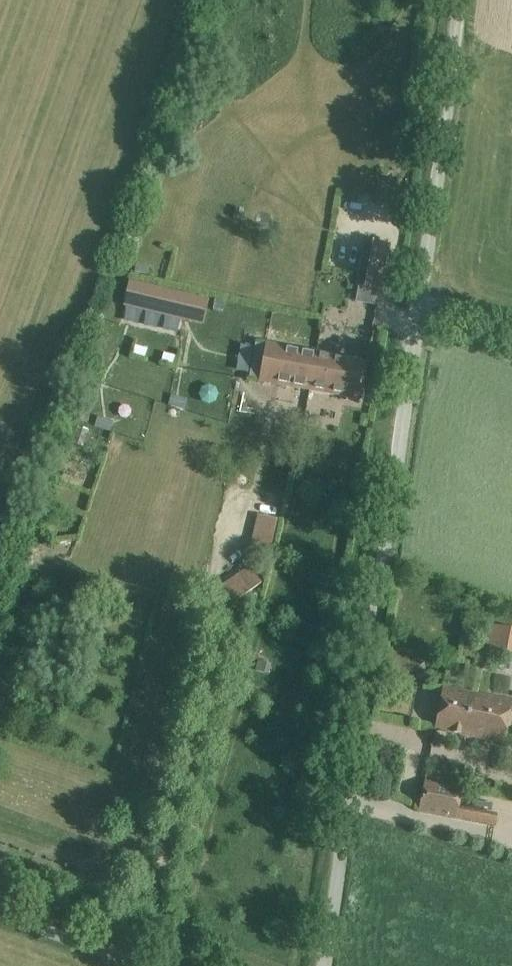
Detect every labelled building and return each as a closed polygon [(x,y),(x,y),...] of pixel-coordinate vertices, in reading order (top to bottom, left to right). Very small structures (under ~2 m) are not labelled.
[(387,244),(364,240),(356,287),(379,292),(387,244)] [(150,264),(137,261),(135,272),(148,275),(150,264)] [(188,294),(182,321),(204,326),(210,299),(188,294)] [(259,380),(310,389),(317,354),(266,345),(259,380)] [(366,362),(317,354),(310,389),(360,398),(366,362)] [(278,519),(257,515),(250,548),(270,552),(278,519)] [(251,568),(222,588),(233,601),(261,583),(251,568)] [(495,625),(490,649),(508,653),(510,645),(511,645),(511,628),(495,625)] [(256,671),(268,673),(271,664),(259,661),(256,671)] [(443,687),(435,729),(504,743),(511,704),(511,700),(443,687)] [(462,788),(425,781),(419,811),(496,826),(498,814),(458,805),(462,788)]
